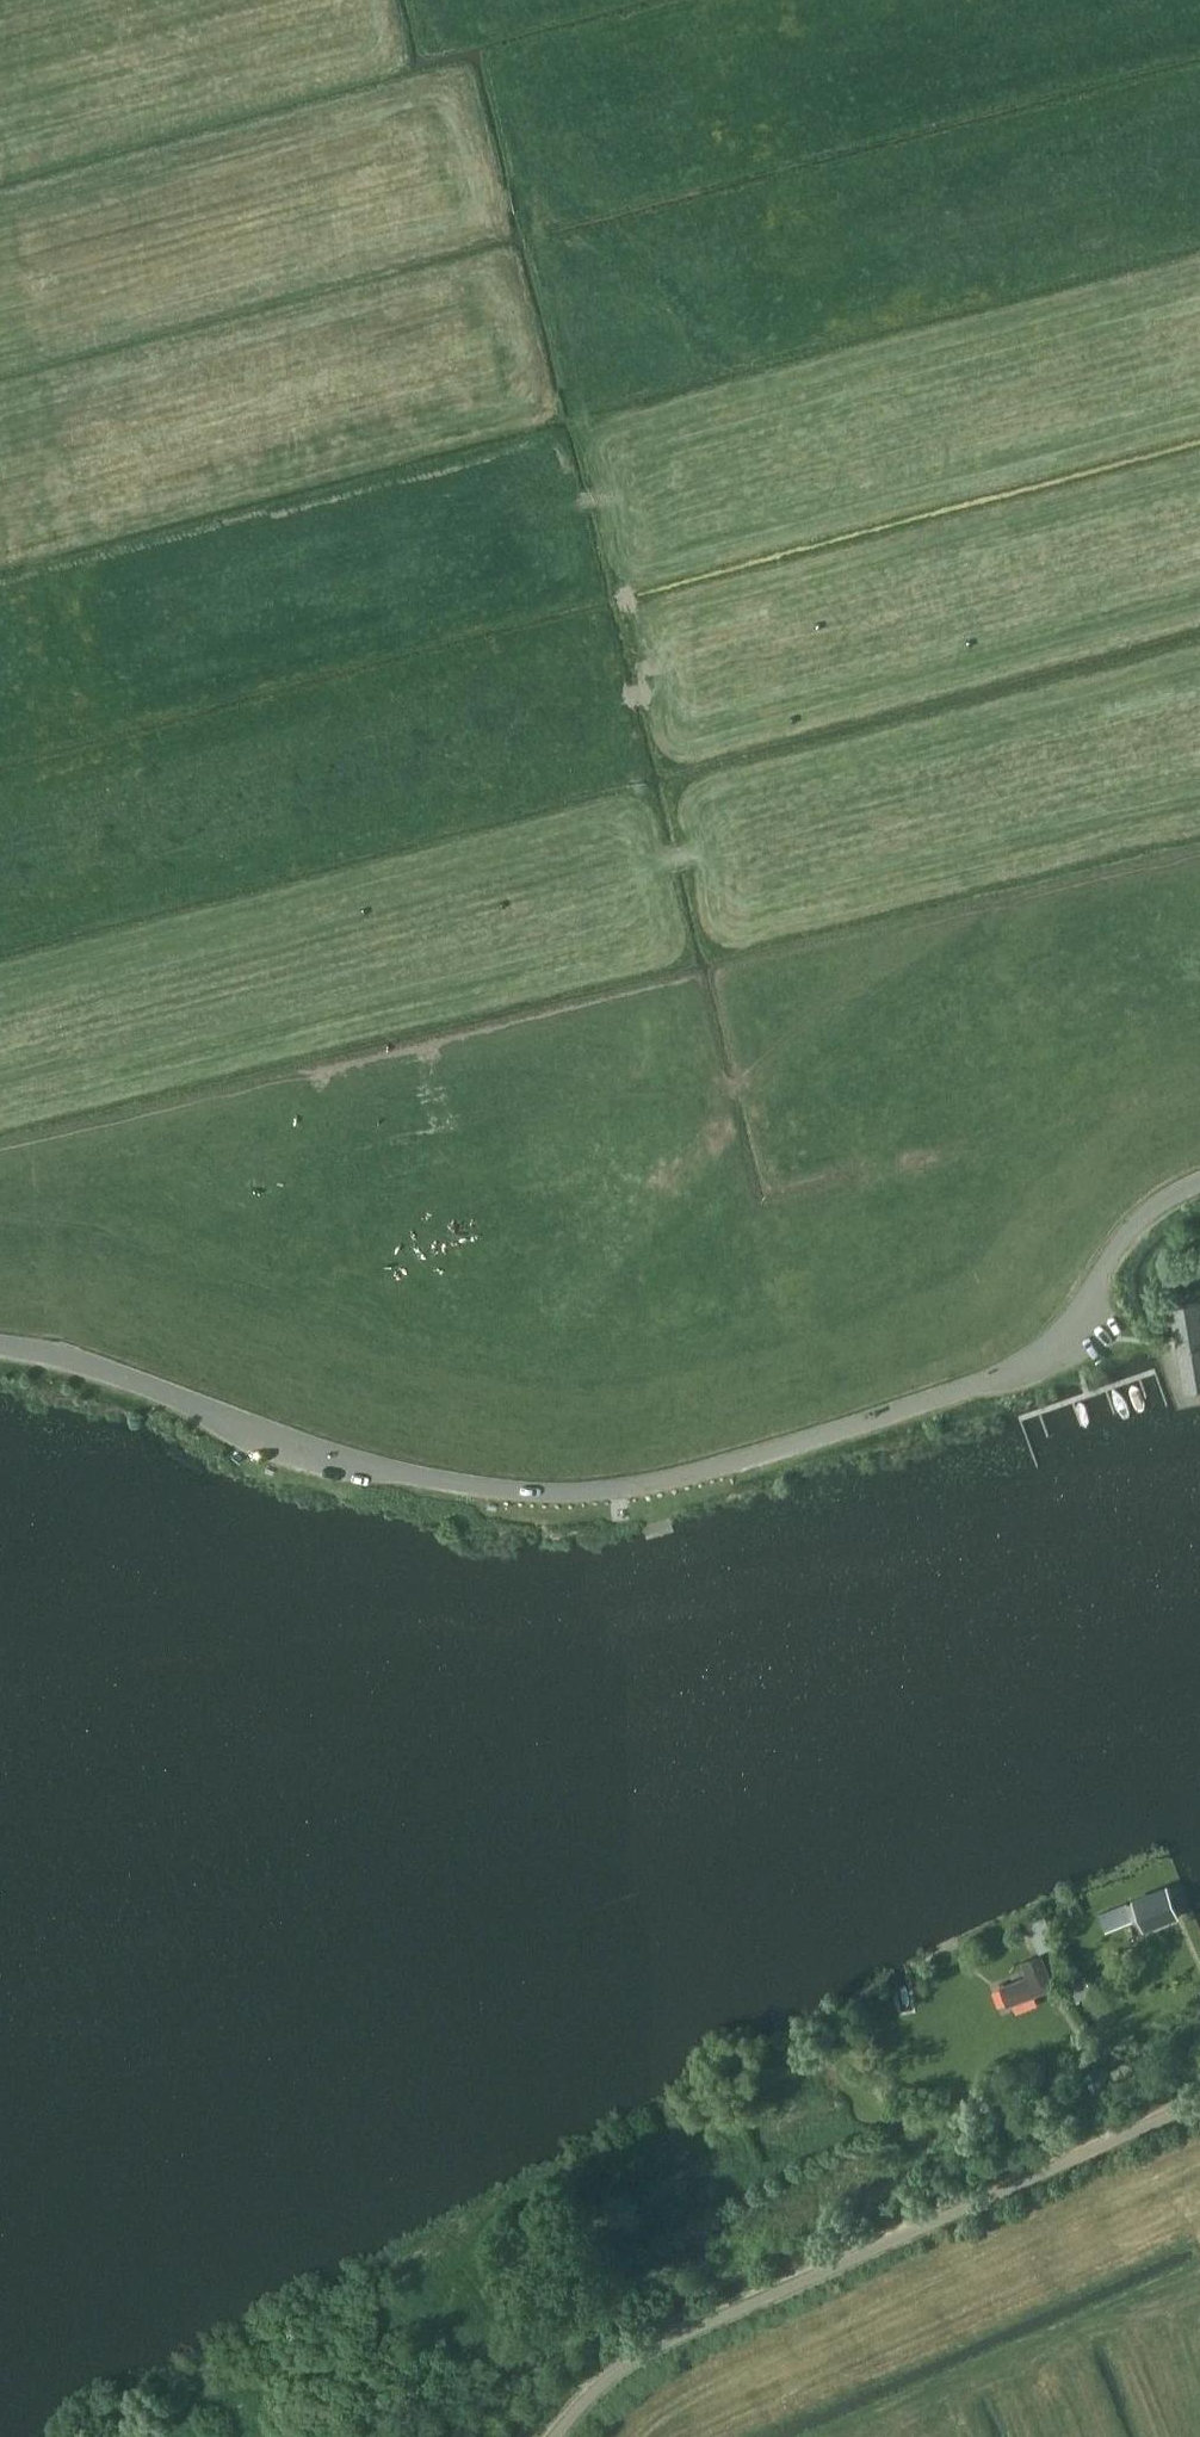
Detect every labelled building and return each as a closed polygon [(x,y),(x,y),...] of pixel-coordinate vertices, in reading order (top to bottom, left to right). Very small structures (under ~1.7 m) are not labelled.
[(1199,1300),(1170,1305),(1185,1390),(1199,1387),(1199,1300)] [(1146,1927),(1178,1915),(1166,1887),(1135,1900),(1135,1901),(1128,1903),(1128,1902),(1099,1914),(1106,1930),(1142,1916),(1146,1927)] [(1039,1951),(1057,1944),(1045,1916),(1028,1923),(1039,1951)] [(1008,2005),(1056,1985),(1042,1952),(1021,1961),(1027,1974),(1000,1985),(1008,2005)] [(1079,1998),(1094,1992),(1087,1974),(1072,1980),(1079,1998)]
